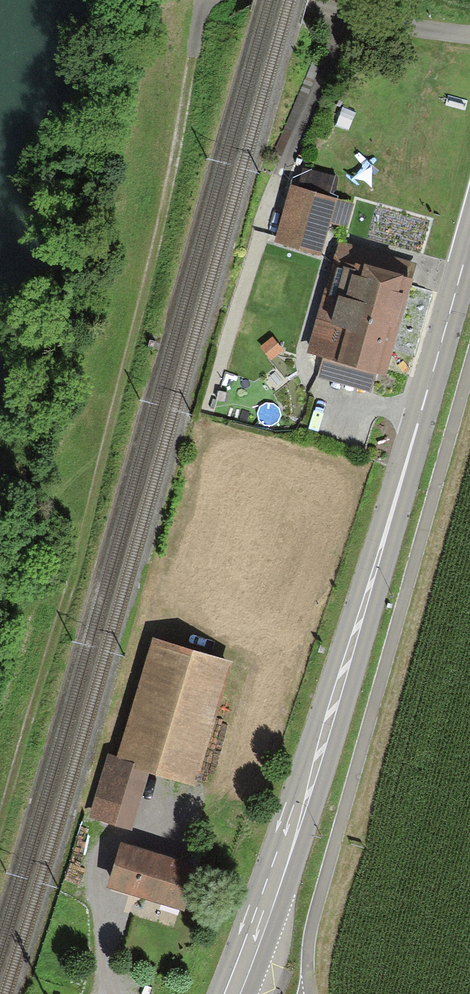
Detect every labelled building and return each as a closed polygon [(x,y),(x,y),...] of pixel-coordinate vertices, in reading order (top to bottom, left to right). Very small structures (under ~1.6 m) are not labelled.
[(301,194),(288,191),(273,245),(315,257),(323,230),(344,236),(351,212),(327,205),(334,183),(306,176),(301,194)] [(400,278),(334,262),(308,363),(374,379),(400,278)] [(227,658),(156,638),(123,754),(106,749),(89,805),(131,817),(148,757),(195,770),(227,658)] [(197,862),(123,840),(110,880),(184,903),(197,862)]
